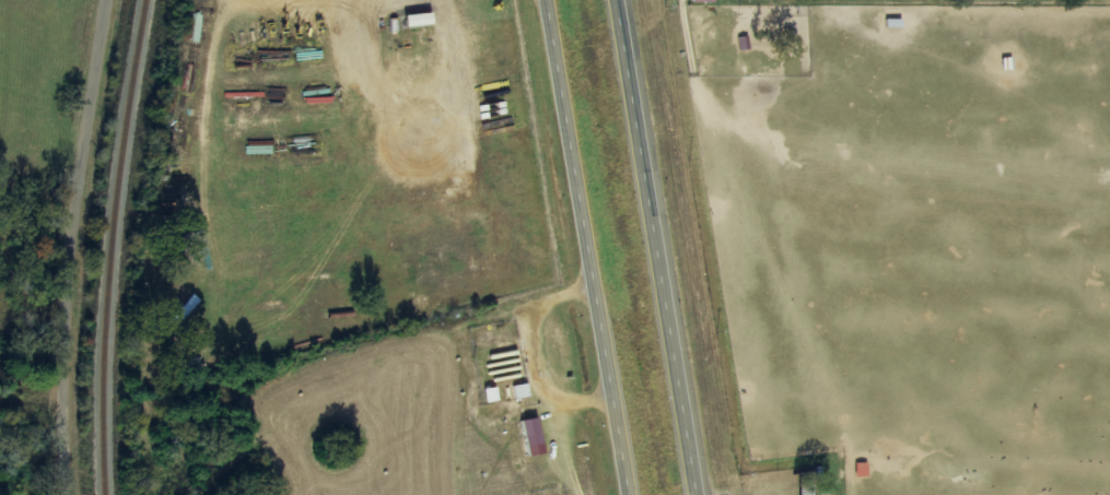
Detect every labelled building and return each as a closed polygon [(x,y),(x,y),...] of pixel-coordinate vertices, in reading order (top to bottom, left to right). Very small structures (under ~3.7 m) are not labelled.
[(407,15),(409,27),(435,23),(434,12),(407,15)] [(513,387),(516,400),(530,396),(527,384),(513,387)] [(485,390),(488,403),(499,401),(497,387),(485,390)] [(522,422),(530,456),(546,453),(539,418),(522,422)] [(870,463),(857,464),(857,477),(871,476),(870,463)]
